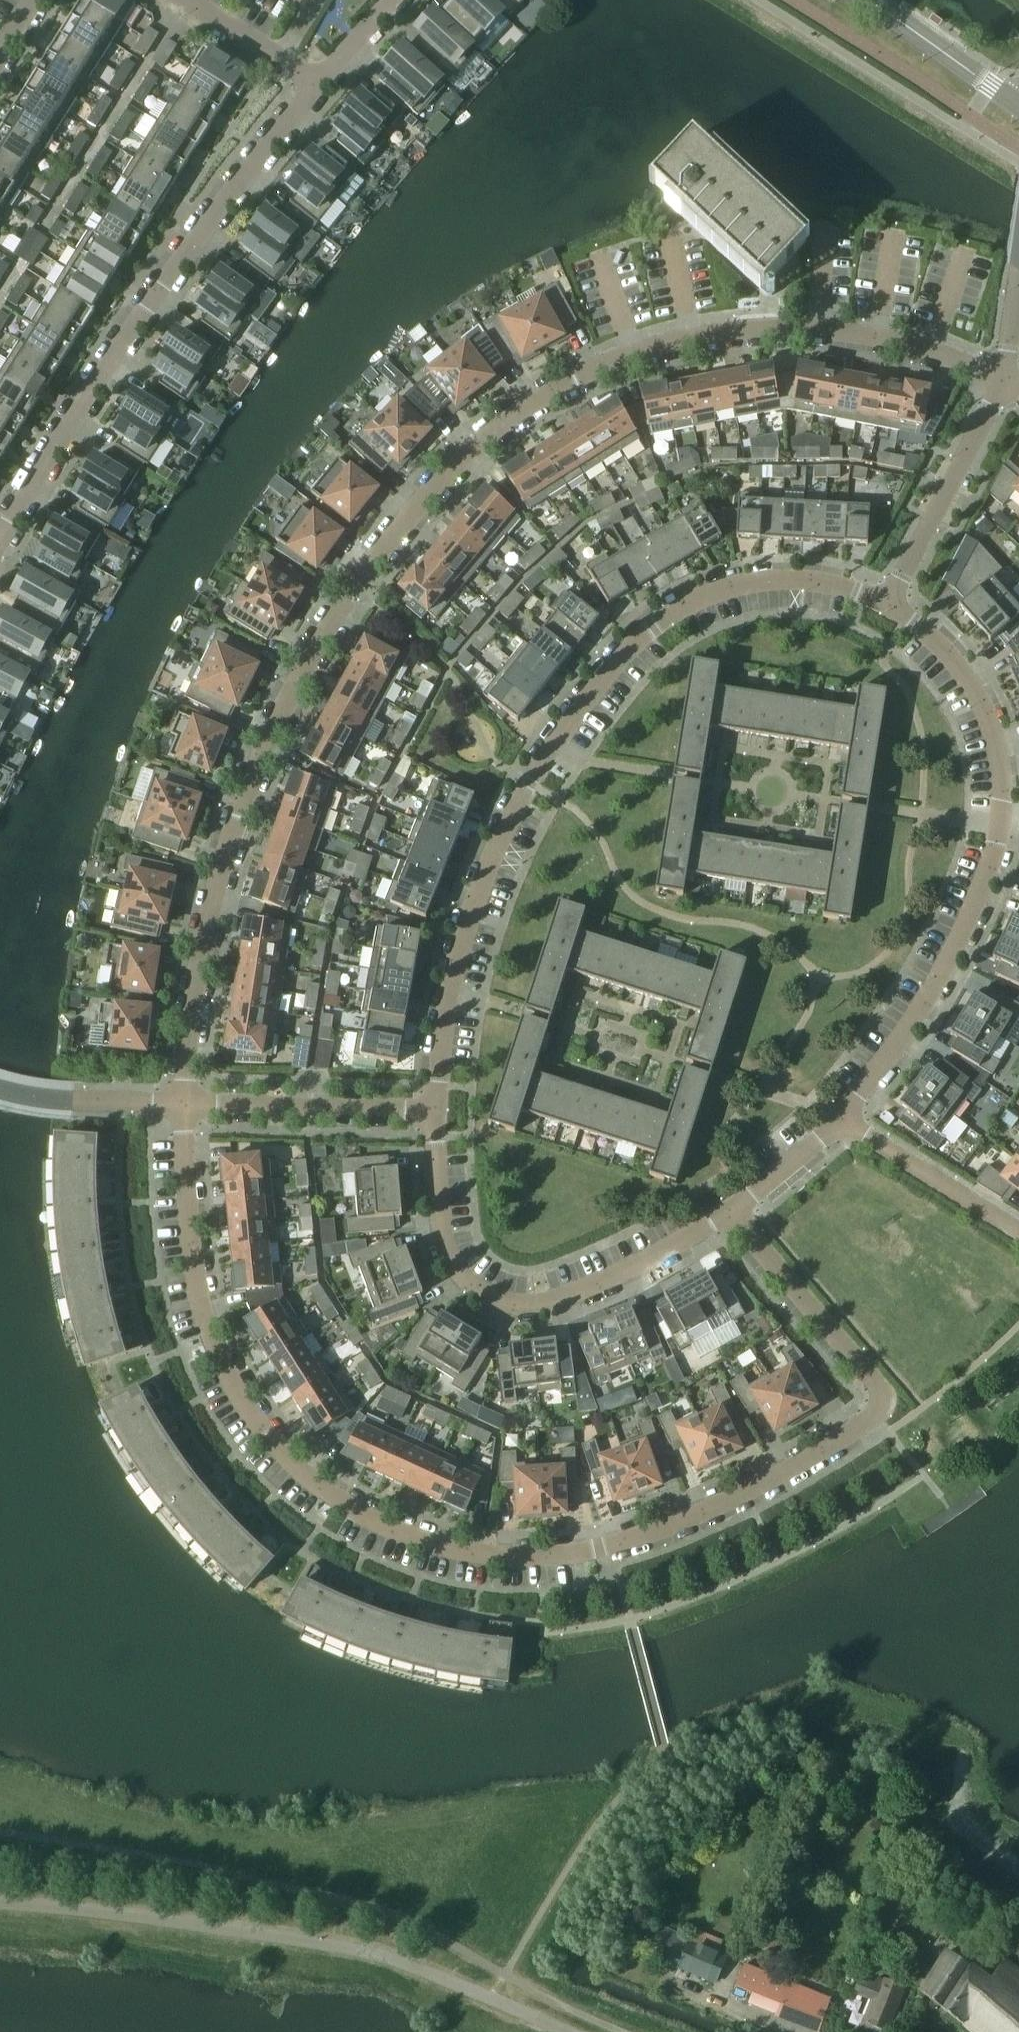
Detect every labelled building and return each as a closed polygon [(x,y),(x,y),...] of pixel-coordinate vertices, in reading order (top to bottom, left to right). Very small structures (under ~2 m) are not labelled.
[(83,0),(82,0),(71,18),(111,43),(123,25),(83,0)] [(127,0),(128,0),(83,0),(123,25),(135,5),(127,0)] [(486,0),(452,0),(440,13),(478,49),(492,34),(486,29),(501,14),(486,0)] [(509,16),(523,2),(521,0),(492,0),(509,16)] [(409,48),(447,83),(475,52),(433,13),(417,30),(421,34),(409,48)] [(111,43),(71,18),(59,36),(100,61),(111,43)] [(152,43),(157,35),(148,29),(143,37),(152,43)] [(100,61),(59,36),(48,54),(88,80),(100,61)] [(152,43),(143,37),(135,51),(144,57),(152,43)] [(171,55),(176,47),(166,41),(161,49),(171,55)] [(378,82),(417,117),(445,86),(402,47),(386,65),(391,68),(378,82)] [(251,78),(244,73),(245,71),(212,50),(211,52),(203,48),(191,67),(239,97),(251,78)] [(171,55),(161,49),(153,62),(162,68),(171,55)] [(88,80),(48,54),(36,73),(77,98),(88,80)] [(127,78),(135,65),(126,60),(117,73),(127,78)] [(239,97),(191,67),(179,86),(220,111),(231,94),(238,98),(239,97)] [(77,98),(36,73),(25,91),(65,116),(77,98)] [(127,78),(117,73),(109,86),(119,91),(127,78)] [(158,80),(149,74),(141,87),(150,93),(158,80)] [(220,111),(179,86),(179,87),(186,91),(176,108),(168,103),(168,104),(208,129),(220,111)] [(150,93),(141,87),(132,100),(142,106),(150,93)] [(65,116),(25,91),(13,109),(54,135),(65,116)] [(385,142),(382,139),(402,115),(375,93),(369,100),(361,94),(347,111),(385,142)] [(104,115),(112,102),(103,96),(94,109),(104,115)] [(208,129),(168,104),(156,122),(197,148),(208,129)] [(54,135),(13,109),(2,127),(42,153),(54,135)] [(104,115),(94,109),(86,122),(96,128),(104,115)] [(135,117),(126,111),(118,124),(127,130),(135,117)] [(385,142),(347,111),(346,111),(349,114),(335,130),(343,137),(337,144),(364,167),(385,142)] [(409,116),(404,122),(412,129),(417,122),(409,116)] [(197,148),(156,122),(145,141),(185,166),(197,148)] [(127,130),(118,124),(109,137),(119,143),(127,130)] [(2,127),(0,131),(0,152),(31,171),(42,153),(2,127)] [(81,152),(89,139),(80,133),(72,146),(81,152)] [(805,243),(805,242),(709,153),(692,138),(651,182),(668,198),(763,286),(764,287),(805,243)] [(185,166),(145,141),(133,159),(174,184),(185,166)] [(81,152),(72,146),(63,159),(73,165),(81,152)] [(112,153),(103,147),(95,160),(104,166),(112,153)] [(809,237),(713,149),(709,153),(805,242),(809,237)] [(335,196),(354,172),(327,150),(321,158),(313,152),(299,168),(337,199),(338,199),(335,196)] [(0,152),(0,177),(19,189),(31,171),(0,152)] [(174,184),(133,159),(122,177),(163,203),(174,184)] [(104,166),(95,160),(86,173),(96,179),(104,166)] [(337,199),(299,168),(298,169),(302,172),(288,188),(296,195),(290,203),(317,224),(337,199)] [(58,188),(66,175),(57,169),(49,182),(58,188)] [(0,177),(0,203),(8,208),(19,189),(0,177)] [(163,203),(122,177),(121,178),(129,183),(118,200),(151,221),(163,203)] [(58,188),(49,182),(40,195),(50,201),(58,188)] [(89,190),(80,184),(72,197),(81,203),(89,190)] [(81,203),(72,197),(64,210),(73,216),(81,203)] [(763,286),(668,198),(664,202),(759,291),(763,286)] [(151,221),(118,200),(106,219),(140,239),(151,221)] [(35,225),(43,212),(34,206),(25,219),(35,225)] [(308,230),(280,208),(274,216),(266,210),(253,228),(292,258),(292,257),(289,255),(308,230)] [(140,239),(106,219),(96,236),(88,231),(88,232),(128,257),(140,239)] [(66,227),(57,221),(49,234),(58,240),(66,227)] [(292,258),(253,228),(252,228),(255,231),(243,248),(250,254),(244,262),(272,283),(292,258)] [(39,235),(29,229),(21,242),(31,248),(39,235)] [(128,257),(88,232),(76,251),(114,274),(125,257),(127,259),(128,257)] [(48,240),(39,235),(31,248),(40,253),(48,240)] [(31,248),(21,242),(13,255),(22,261),(31,248)] [(40,253),(31,248),(22,261),(32,266),(40,253)] [(114,274),(76,251),(65,269),(103,293),(114,274)] [(0,261),(0,279),(1,280),(9,267),(0,261)] [(264,289),(235,268),(229,276),(221,270),(208,288),(248,317),(249,316),(245,314),(264,289)] [(103,293),(65,269),(53,287),(94,312),(95,311),(92,310),(103,293)] [(32,281),(23,275),(14,288),(24,294),(32,281)] [(576,322),(562,296),(555,284),(536,295),(539,301),(522,310),(519,304),(518,305),(542,348),(548,345),(549,348),(564,341),(559,332),(576,322)] [(94,312),(53,287),(52,288),(60,293),(50,309),(42,305),(82,331),(94,312)] [(24,294),(14,288),(6,301),(16,307),(24,294)] [(248,317),(208,288),(208,289),(211,291),(199,308),(207,314),(201,322),(229,343),(248,317)] [(485,312),(480,304),(470,309),(475,317),(485,312)] [(82,331),(42,305),(30,324),(71,349),(82,331)] [(542,348),(518,305),(478,326),(502,363),(519,354),(524,363),(538,355),(536,351),(542,348)] [(0,312),(0,330),(1,331),(9,318),(0,312)] [(270,321),(265,328),(275,335),(280,328),(270,321)] [(71,349),(30,324),(37,329),(27,346),(19,341),(19,342),(59,367),(71,349)] [(502,363),(478,326),(443,354),(474,393),(479,389),(481,392),(494,382),(488,374),(502,363)] [(206,377),(206,376),(203,374),(220,348),(191,329),(186,337),(177,331),(165,349),(206,377)] [(59,367),(19,342),(7,360),(48,386),(59,367)] [(206,377),(165,349),(164,350),(168,352),(156,370),(164,375),(159,384),(188,404),(206,377)] [(230,351),(223,362),(233,369),(240,358),(230,351)] [(474,393),(443,354),(408,381),(437,414),(452,402),(458,410),(471,400),(468,397),(474,393)] [(7,360),(0,372),(0,381),(36,404),(48,386),(7,360)] [(772,375),(770,364),(756,367),(757,369),(748,371),(757,415),(779,411),(785,411),(785,372),(772,375)] [(821,371),(813,369),(813,367),(799,364),(797,375),(785,372),(785,411),(790,411),(813,415),(821,371)] [(757,415),(748,371),(727,375),(736,419),(757,415)] [(842,375),(821,371),(813,415),(834,419),(842,375)] [(238,374),(227,390),(238,397),(249,382),(238,374)] [(736,419),(727,375),(706,379),(714,423),(715,423),(713,414),(733,410),(735,419),(736,419)] [(863,379),(842,375),(834,419),(855,423),(863,379)] [(714,423),(706,379),(684,383),(693,427),(714,423)] [(885,383),(863,379),(855,423),(876,427),(885,383)] [(0,381),(0,407),(25,422),(36,404),(0,381)] [(437,414),(408,381),(391,399),(396,404),(382,418),(378,413),(377,414),(414,448),(418,443),(421,446),(432,434),(424,427),(437,414)] [(693,427),(684,383),(663,387),(672,432),(693,427)] [(906,386),(905,386),(905,387),(885,383),(876,427),(897,431),(906,386)] [(906,386),(897,431),(920,436),(931,438),(947,412),(925,408),(929,388),(915,385),(915,388),(906,386)] [(663,387),(655,389),(654,386),(641,389),(650,436),(672,432),(663,387)] [(154,431),(171,405),(149,390),(144,399),(135,393),(123,412),(165,439),(165,438),(154,431)] [(639,440),(613,400),(602,407),(603,409),(596,414),(620,452),(639,440)] [(0,407),(0,432),(14,441),(25,422),(0,407)] [(204,407),(198,417),(208,424),(215,414),(204,407)] [(165,439),(123,412),(126,415),(115,432),(123,438),(118,446),(147,466),(165,439)] [(414,448),(377,414),(348,445),(380,475),(393,461),(401,467),(412,455),(409,453),(414,448)] [(620,452),(596,414),(577,425),(602,464),(620,452)] [(602,464),(577,425),(559,437),(583,475),(602,464)] [(0,432),(0,457),(2,459),(14,441),(0,432)] [(583,475),(559,437),(541,449),(565,487),(583,475)] [(193,442),(186,452),(199,461),(206,450),(193,442)] [(850,447),(848,459),(861,461),(863,450),(850,447)] [(806,460),(806,448),(792,448),(792,460),(806,460)] [(806,460),(819,460),(819,448),(806,448),(806,460)] [(828,459),(841,459),(841,448),(828,448),(828,459)] [(565,487),(541,449),(523,460),(547,498),(565,487)] [(723,461),(723,449),(711,450),(711,461),(723,461)] [(723,461),(736,461),(736,449),(723,449),(723,461)] [(764,460),(764,449),(751,449),(751,461),(764,460)] [(764,460),(778,460),(778,449),(764,449),(764,460)] [(139,471),(109,453),(103,462),(95,456),(83,475),(125,501),(126,500),(122,498),(139,471)] [(891,455),(878,453),(876,464),(889,467),(891,455)] [(889,467),(903,469),(905,458),(891,455),(889,467)] [(310,492),(349,523),(351,521),(354,523),(364,510),(362,508),(376,490),(338,458),(310,492)] [(682,474),(694,468),(689,458),(677,463),(682,474)] [(547,498),(523,460),(515,465),(514,463),(502,470),(528,510),(547,498)] [(682,474),(677,463),(665,469),(670,479),(682,474)] [(161,466),(155,476),(166,483),(171,473),(161,466)] [(783,479),(783,467),(770,467),(770,479),(783,479)] [(783,479),(796,479),(795,467),(783,467),(783,479)] [(826,478),(826,467),(814,467),(814,479),(826,478)] [(826,478),(839,478),(839,467),(826,467),(826,478)] [(1002,467),(987,494),(1002,506),(1014,492),(1018,496),(1018,481),(1002,467)] [(749,468),(749,479),(761,479),(761,468),(749,468)] [(854,468),(852,479),(865,481),(867,470),(854,468)] [(125,501),(83,475),(83,476),(86,478),(75,496),(84,501),(78,510),(108,528),(125,501)] [(658,489),(653,478),(640,484),(645,494),(658,489)] [(276,481),(271,489),(279,495),(285,487),(276,481)] [(645,494),(640,484),(628,489),(633,500),(645,494)] [(666,489),(671,500),(683,494),(678,484),(666,489)] [(519,519),(483,488),(474,499),(476,500),(470,507),(505,536),(519,519)] [(650,505),(663,499),(658,489),(645,494),(650,505)] [(761,495),(738,493),(736,538),(738,538),(738,537),(757,538),(757,540),(758,540),(761,495)] [(603,509),(614,504),(609,494),(598,499),(603,509)] [(650,505),(645,494),(633,500),(638,511),(650,505)] [(782,503),(761,502),(761,495),(758,540),(759,540),(759,538),(779,539),(779,541),(780,541),(782,503)] [(603,509),(598,499),(587,504),(591,515),(603,509)] [(847,500),(846,500),(846,506),(825,505),(823,543),(824,543),(824,542),(843,543),(843,544),(844,544),(847,500)] [(844,544),(845,545),(846,543),(865,544),(865,546),(867,546),(869,501),(847,500),(844,544)] [(702,551),(702,550),(702,549),(718,539),(719,541),(721,540),(698,501),(679,512),(702,551)] [(803,504),(782,503),(780,541),(781,541),(781,540),(800,541),(800,542),(801,542),(803,504)] [(825,505),(803,504),(801,542),(802,542),(802,541),(822,542),(822,543),(823,543),(825,505)] [(275,540),(316,569),(318,567),(321,569),(330,556),(327,553),(341,534),(301,505),(275,540)] [(505,536),(470,507),(456,523),(491,552),(505,536)] [(611,526),(623,521),(618,511),(607,516),(611,526)] [(702,551),(679,512),(678,513),(682,518),(664,529),(683,562),(684,561),(683,560),(700,550),(701,552),(702,551)] [(569,531),(579,522),(571,514),(561,523),(569,531)] [(611,526),(607,516),(595,521),(600,531),(611,526)] [(84,562),(100,535),(70,517),(64,526),(56,521),(45,540),(87,564),(88,564),(84,562)] [(984,519),(975,528),(983,536),(992,527),(984,519)] [(491,552),(456,523),(443,540),(477,569),(491,552)] [(569,531),(561,523),(551,532),(559,540),(569,531)] [(683,562),(664,529),(645,540),(664,573),(665,572),(665,571),(681,561),(682,562),(683,562)] [(129,531),(124,540),(130,544),(135,535),(129,531)] [(87,564),(45,540),(44,540),(48,542),(37,561),(46,566),(41,574),(71,592),(87,564)] [(112,540),(106,550),(125,560),(130,550),(112,540)] [(477,569),(443,540),(429,556),(463,585),(477,569)] [(664,573),(645,540),(626,551),(646,584),(647,583),(646,582),(663,572),(663,573),(664,573)] [(974,625),(1011,590),(1001,570),(977,543),(953,588),(965,601),(958,607),(959,609),(960,608),(974,623),(973,624),(974,625)] [(534,563),(545,553),(537,545),(526,554),(534,563)] [(557,567),(566,559),(559,550),(549,559),(557,567)] [(646,584),(626,551),(608,561),(605,556),(604,556),(627,595),(628,594),(627,593),(644,583),(645,584),(646,584)] [(291,613),(297,602),(295,601),(300,592),(297,590),(305,578),(264,553),(256,567),(262,571),(251,588),(291,613)] [(534,563),(526,554),(517,563),(525,571),(534,563)] [(463,585),(429,556),(415,572),(414,572),(442,596),(443,595),(455,580),(463,586),(463,585)] [(627,595),(604,556),(585,567),(608,606),(610,605),(609,604),(626,594),(626,595),(627,595)] [(557,567),(549,559),(540,567),(548,576),(557,567)] [(77,601),(26,572),(15,592),(20,595),(11,611),(56,636),(77,601)] [(407,577),(398,588),(412,600),(405,607),(421,620),(427,613),(435,619),(449,602),(450,601),(443,595),(442,596),(414,572),(408,579),(407,577)] [(505,592),(513,583),(505,575),(496,585),(505,592)] [(233,603),(226,616),(266,641),(274,629),(277,631),(282,622),(284,623),(291,613),(251,588),(241,582),(230,601),(233,603)] [(505,592),(496,585),(488,595),(497,602),(505,592)] [(974,625),(975,626),(976,625),(989,640),(988,641),(990,642),(996,636),(1005,647),(1011,641),(1015,648),(1018,645),(1018,599),(1011,590),(974,625)] [(515,610),(523,600),(515,592),(507,602),(515,610)] [(585,637),(586,637),(585,636),(597,621),(598,622),(599,620),(564,592),(550,609),(585,637)] [(515,610),(507,602),(498,612),(507,619),(515,610)] [(477,625),(486,616),(477,608),(469,618),(477,625)] [(585,637),(550,609),(549,610),(555,614),(542,631),(572,654),(571,653),(583,638),(584,638),(585,637)] [(4,612),(0,619),(0,657),(35,676),(55,640),(4,612)] [(477,625),(469,618),(459,629),(468,636),(477,625)] [(488,643),(496,633),(487,626),(479,635),(488,643)] [(254,677),(252,676),(257,667),(253,666),(260,653),(217,631),(201,664),(249,688),(254,677)] [(572,654),(542,631),(528,648),(558,671),(559,670),(558,670),(570,654),(571,655),(572,654)] [(488,643),(479,635),(471,645),(479,652),(488,643)] [(358,652),(354,660),(395,682),(409,656),(380,637),(375,646),(363,639),(356,651),(358,652)] [(528,648),(523,643),(509,660),(545,688),(545,687),(544,687),(557,671),(558,672),(558,671),(528,648)] [(465,669),(474,659),(465,652),(456,662),(465,669)] [(1010,673),(1010,675),(1012,674),(1018,692),(1018,654),(1012,657),(1018,669),(1010,673)] [(395,682),(354,660),(344,679),(385,701),(395,682)] [(545,688),(509,660),(496,677),(531,705),(532,704),(531,704),(543,688),(544,689),(545,688)] [(715,688),(719,666),(691,662),(685,698),(688,699),(676,773),(701,777),(709,728),(715,688)] [(0,663),(0,703),(6,692),(16,697),(27,677),(0,663)] [(201,664),(199,664),(194,666),(188,677),(191,684),(184,697),(227,719),(233,706),(237,708),(241,698),(244,699),(249,688),(201,664)] [(531,705),(496,677),(482,695),(517,723),(519,721),(518,720),(530,705),(531,706),(531,705)] [(385,701),(344,679),(334,698),(374,720),(385,701)] [(427,699),(433,687),(423,682),(417,693),(427,699)] [(735,691),(715,688),(709,728),(728,731),(735,691)] [(866,803),(878,728),(880,729),(886,692),(858,688),(855,710),(848,750),(841,799),(866,803)] [(755,694),(735,691),(728,731),(748,734),(755,694)] [(427,699),(417,693),(410,705),(420,711),(427,699)] [(775,697),(755,694),(748,734),(769,737),(775,697)] [(795,700),(775,697),(769,737),(789,740),(795,700)] [(374,720),(334,698),(324,717),(364,739),(374,720)] [(815,704),(795,700),(789,740),(809,744),(815,704)] [(835,707),(815,704),(809,744),(829,747),(835,707)] [(855,710),(835,707),(829,747),(848,750),(855,710)] [(169,756),(209,773),(210,770),(214,771),(220,756),(216,755),(225,733),(179,714),(170,735),(176,737),(169,756)] [(364,739),(324,717),(313,736),(354,758),(364,739)] [(406,738),(412,727),(402,721),(396,732),(406,738)] [(406,738),(396,732),(390,743),(400,749),(406,738)] [(354,758),(313,736),(309,744),(307,743),(301,755),(343,778),(354,758)] [(385,777),(391,765),(381,759),(375,771),(385,777)] [(195,821),(198,809),(196,808),(199,799),(196,797),(200,784),(155,769),(143,804),(195,821)] [(385,777),(375,771),(368,783),(378,788),(385,777)] [(330,811),(337,790),(292,774),(287,788),(290,788),(287,797),(330,811)] [(398,791),(404,780),(394,775),(388,786),(398,791)] [(466,818),(466,817),(465,817),(472,799),(473,799),(474,797),(432,781),(424,802),(466,818)] [(683,896),(686,874),(693,834),(700,785),(675,781),(663,856),(661,855),(655,892),(683,896)] [(398,791),(388,786),(382,797),(392,802),(398,791)] [(330,811),(287,797),(280,817),(323,832),(330,811)] [(424,802),(416,822),(458,838),(458,837),(457,837),(464,819),(465,819),(466,818),(424,802)] [(195,821),(143,804),(132,839),(177,854),(181,840),(185,841),(189,832),(191,832),(195,821)] [(364,823),(369,809),(358,805),(353,819),(364,823)] [(839,807),(832,856),(825,896),(822,918),(850,922),(855,886),(853,885),(865,811),(839,807)] [(381,831),(385,819),(374,815),(370,827),(381,831)] [(323,832),(280,817),(273,837),(316,852),(323,832)] [(364,823),(353,819),(349,831),(360,835),(364,823)] [(458,838),(416,822),(408,842),(450,858),(450,857),(449,857),(456,839),(457,839),(458,838)] [(381,831),(370,827),(366,839),(377,843),(381,831)] [(712,837),(693,834),(686,874),(705,877),(712,837)] [(316,852),(273,837),(266,858),(309,872),(300,869),(306,850),(316,853),(316,852)] [(732,840),(712,837),(705,877),(725,880),(732,840)] [(752,843),(732,840),(725,880),(746,884),(752,843)] [(450,858),(408,842),(414,845),(406,864),(442,878),(442,877),(441,877),(448,859),(449,859),(450,858)] [(772,847),(752,843),(746,884),(766,887),(772,847)] [(792,850),(772,847),(766,887),(786,890),(792,850)] [(361,854),(349,850),(345,862),(357,866),(361,854)] [(812,853),(792,850),(786,890),(806,893),(812,853)] [(832,856),(812,853),(806,893),(825,896),(832,856)] [(368,870),(372,858),(361,854),(357,866),(368,870)] [(169,903),(174,882),(170,881),(173,867),(127,856),(123,871),(131,873),(126,893),(119,891),(118,892),(169,903)] [(309,872),(266,858),(259,878),(302,893),(309,872)] [(357,866),(345,862),(341,874),(353,878),(357,866)] [(434,898),(434,897),(433,897),(440,879),(441,879),(442,878),(406,864),(400,862),(392,882),(434,898)] [(368,870),(357,866),(353,878),(364,882),(368,870)] [(302,893),(259,878),(256,887),(254,886),(250,899),(295,914),(302,893)] [(434,898),(392,882),(384,903),(425,919),(426,917),(425,917),(432,899),(433,899),(434,898)] [(340,893),(329,889),(325,901),(336,905),(340,893)] [(169,903),(118,892),(110,927),(156,938),(160,924),(164,925),(169,903)] [(336,905),(325,901),(321,914),(332,918),(336,905)] [(566,971),(578,932),(585,912),(558,903),(547,938),(549,939),(526,1010),(551,1018),(566,971)] [(1011,916),(1011,918),(1012,919),(1003,937),(1002,937),(1002,938),(1018,946),(1018,920),(1011,916)] [(288,949),(291,927),(244,920),(242,934),(245,934),(243,943),(288,949)] [(417,957),(417,956),(416,956),(419,937),(421,937),(421,935),(377,927),(373,949),(417,957)] [(345,943),(347,931),(335,929),(333,942),(345,943)] [(597,938),(578,932),(566,971),(584,977),(597,938)] [(616,944),(597,938),(584,977),(604,983),(616,944)] [(1002,938),(1001,939),(1002,939),(994,958),(993,958),(992,960),(1000,963),(995,976),(1018,987),(1018,946),(1002,938)] [(324,954),(326,941),(315,939),(313,952),(324,954)] [(345,943),(333,942),(331,954),(343,956),(345,943)] [(288,949),(243,943),(240,964),(285,971),(288,949)] [(635,951),(616,944),(604,983),(623,989),(635,951)] [(109,945),(105,967),(112,968),(108,988),(151,995),(152,992),(155,992),(158,976),(154,976),(158,953),(109,945)] [(373,949),(373,950),(369,970),(413,978),(413,977),(412,977),(415,958),(417,958),(417,957),(373,949)] [(655,957),(635,951),(623,989),(642,995),(655,957)] [(324,954),(313,952),(311,966),(322,967),(324,954)] [(710,1069),(733,997),(735,998),(746,963),(719,954),(713,975),(700,1014),(685,1061),(710,1069)] [(674,963),(655,957),(642,995),(662,1001),(674,963)] [(694,969),(674,963),(662,1001),(681,1008),(694,969)] [(285,971),(240,964),(237,985),(281,992),(285,971)] [(713,975),(694,969),(681,1008),(700,1014),(713,975)] [(369,970),(365,991),(409,1000),(409,998),(408,998),(412,979),(413,979),(413,978),(369,970)] [(338,986),(340,974),(329,972),(327,984),(338,986)] [(317,998),(319,985),(308,983),(306,996),(317,998)] [(338,986),(327,984),(325,997),(336,998),(338,986)] [(281,992),(237,985),(233,1006),(278,1013),(281,992)] [(962,1015),(1000,1037),(999,1038),(1005,1041),(1017,1021),(1018,1023),(1018,995),(1014,992),(1009,999),(988,987),(981,999),(974,994),(973,996),(974,997),(963,1014),(962,1014),(962,1015)] [(409,1000),(365,991),(361,1013),(405,1021),(406,1020),(404,1019),(408,1000),(409,1001),(409,1000)] [(317,998),(306,996),(304,1008),(315,1010),(317,998)] [(102,1047),(145,1052),(146,1048),(149,1049),(151,1033),(147,1032),(150,1009),(100,1004),(98,1026),(104,1027),(91,1026),(89,1046),(102,1047)] [(278,1013),(233,1006),(230,1027),(229,1027),(229,1028),(275,1035),(278,1013)] [(405,1021),(361,1013),(368,1015),(364,1034),(357,1033),(357,1034),(401,1042),(402,1041),(400,1041),(404,1022),(405,1022),(405,1021)] [(331,1029),(333,1016),(322,1015),(320,1027),(331,1029)] [(1000,1037),(962,1015),(961,1016),(962,1016),(952,1034),(951,1033),(950,1035),(957,1039),(950,1051),(992,1076),(1000,1063),(988,1056),(999,1038),(1000,1037)] [(548,1026),(524,1019),(501,1090),(499,1090),(488,1125),(514,1133),(521,1112),(548,1026)] [(310,1041),(313,1028),(301,1026),(299,1039),(310,1041)] [(331,1029),(320,1027),(314,1070),(328,1070),(333,1042),(329,1041),(331,1029)] [(275,1035),(229,1028),(228,1036),(225,1036),(223,1049),(236,1052),(235,1063),(265,1064),(266,1056),(271,1057),(275,1035)] [(401,1042),(357,1034),(353,1056),(397,1064),(398,1062),(396,1062),(400,1043),(401,1043),(401,1042)] [(310,1041),(299,1039),(296,1038),(291,1069),(306,1069),(310,1041)] [(953,1117),(967,1099),(972,1103),(981,1091),(943,1062),(935,1073),(928,1067),(926,1069),(927,1070),(915,1086),(914,1085),(913,1086),(953,1117)] [(707,1077),(683,1069),(668,1116),(655,1155),(656,1155),(649,1176),(676,1184),(687,1149),(685,1148),(707,1077)] [(552,1079),(534,1074),(521,1112),(539,1118),(552,1079)] [(571,1086),(552,1079),(539,1118),(559,1124),(571,1086)] [(591,1092),(571,1086),(559,1124),(578,1130),(591,1092)] [(953,1117),(913,1086),(913,1087),(914,1088),(901,1104),(900,1103),(899,1105),(906,1110),(898,1121),(936,1150),(945,1139),(940,1135),(953,1117)] [(610,1098),(591,1092),(578,1130),(598,1136),(610,1098)] [(610,1098),(598,1136),(617,1142),(629,1104),(610,1098)] [(649,1110),(629,1104),(617,1142),(637,1149),(649,1110)] [(668,1116),(649,1110),(637,1149),(655,1155),(668,1116)] [(95,1163),(115,1164),(116,1141),(57,1137),(56,1162),(95,1163)] [(325,1147),(313,1148),(313,1158),(326,1157),(325,1147)] [(631,1152),(619,1150),(618,1161),(629,1163),(631,1152)] [(271,1178),(268,1156),(220,1161),(221,1175),(224,1175),(225,1183),(271,1178)] [(400,1193),(400,1192),(398,1192),(397,1172),(398,1172),(398,1169),(389,1170),(388,1157),(340,1161),(341,1176),(342,1175),(344,1197),(356,1196),(356,1197),(400,1193)] [(307,1174),(305,1160),(294,1162),(295,1175),(307,1174)] [(1016,1160),(1003,1178),(987,1166),(974,1183),(1000,1199),(1011,1185),(1018,1192),(1018,1162),(1016,1160)] [(95,1163),(56,1162),(56,1184),(95,1184),(95,1177),(95,1163)] [(297,1188),(308,1187),(307,1174),(295,1175),(297,1188)] [(273,1200),(271,1178),(225,1183),(225,1184),(226,1184),(228,1205),(273,1200)] [(95,1206),(95,1184),(56,1184),(56,1208),(95,1206)] [(394,1231),(393,1217),(402,1217),(402,1214),(400,1215),(399,1194),(400,1194),(400,1193),(356,1197),(358,1219),(345,1220),(346,1235),(394,1231)] [(275,1221),(273,1200),(228,1205),(230,1226),(275,1221)] [(311,1218),(310,1205),(299,1206),(300,1219),(311,1218)] [(97,1227),(95,1206),(56,1208),(58,1231),(97,1227)] [(301,1231),(313,1230),(311,1218),(300,1219),(301,1231)] [(277,1243),(275,1221),(230,1226),(232,1248),(277,1243)] [(99,1249),(97,1227),(58,1231),(61,1254),(99,1249)] [(414,1271),(414,1270),(413,1271),(405,1251),(407,1251),(406,1249),(398,1252),(393,1239),(348,1256),(353,1270),(359,1268),(367,1289),(414,1271)] [(279,1264),(270,1264),(268,1245),(277,1244),(277,1243),(232,1248),(234,1269),(279,1264)] [(341,1255),(340,1245),(323,1247),(324,1257),(341,1255)] [(316,1262),(314,1248),(303,1249),(304,1263),(316,1262)] [(103,1270),(99,1249),(61,1254),(64,1276),(103,1270)] [(306,1276),(317,1275),(316,1262),(304,1263),(306,1276)] [(282,1287),(279,1264),(234,1269),(235,1278),(233,1278),(234,1292),(245,1290),(247,1304),(282,1293),(282,1287)] [(107,1291),(103,1270),(64,1276),(68,1299),(107,1291)] [(367,1289),(375,1310),(368,1312),(374,1326),(419,1309),(414,1296),(422,1293),(422,1291),(420,1292),(413,1273),(414,1272),(414,1271),(367,1289)] [(721,1273),(709,1280),(705,1272),(703,1273),(704,1274),(686,1284),(685,1283),(684,1284),(705,1323),(725,1311),(731,1323),(745,1315),(721,1273)] [(705,1323),(684,1284),(683,1284),(684,1285),(666,1295),(665,1294),(664,1295),(668,1303),(656,1309),(679,1351),(692,1344),(686,1333),(705,1323)] [(326,1297),(319,1285),(309,1291),(317,1303),(326,1297)] [(111,1312),(107,1291),(68,1299),(73,1322),(111,1312)] [(284,1298),(282,1293),(247,1304),(253,1318),(244,1324),(251,1335),(253,1334),(258,1341),(296,1317),(284,1298)] [(324,1314),(334,1308),(326,1297),(317,1303),(324,1314)] [(629,1366),(650,1358),(652,1364),(666,1358),(648,1313),(635,1319),(632,1311),(630,1311),(630,1312),(611,1320),(611,1319),(610,1320),(629,1366)] [(117,1333),(117,1332),(111,1312),(73,1322),(80,1344),(117,1333)] [(462,1326),(461,1325),(460,1326),(443,1315),(443,1314),(441,1313),(437,1321),(425,1314),(400,1355),(413,1362),(416,1357),(435,1369),(462,1326)] [(308,1335),(296,1317),(258,1341),(270,1360),(308,1335)] [(356,1330),(349,1319),(340,1326),(347,1336),(356,1330)] [(769,1319),(759,1326),(765,1336),(775,1330),(769,1319)] [(629,1366),(610,1320),(609,1320),(609,1321),(590,1329),(590,1328),(588,1329),(591,1337),(579,1342),(597,1386),(611,1381),(608,1375),(629,1366)] [(435,1369),(454,1380),(451,1386),(464,1394),(489,1353),(477,1345),(482,1338),(480,1337),(479,1338),(462,1327),(463,1326),(462,1326),(435,1369)] [(80,1344),(87,1367),(143,1348),(136,1327),(117,1332),(117,1333),(80,1344)] [(347,1336),(353,1347),(363,1340),(356,1330),(347,1336)] [(778,1331),(770,1336),(774,1343),(783,1338),(778,1331)] [(319,1354),(319,1353),(311,1358),(300,1341),(308,1336),(308,1335),(270,1360),(281,1378),(319,1354)] [(538,1393),(560,1391),(561,1397),(576,1395),(570,1347),(556,1349),(555,1340),(553,1341),(553,1342),(533,1344),(533,1343),(532,1343),(538,1393)] [(538,1393),(532,1343),(531,1343),(531,1345),(511,1347),(510,1346),(508,1346),(509,1355),(496,1356),(502,1404),(517,1402),(515,1390),(536,1387),(537,1393),(538,1393)] [(796,1422),(809,1414),(808,1411),(815,1407),(797,1378),(813,1368),(793,1344),(780,1352),(790,1369),(772,1380),(768,1374),(767,1375),(796,1422)] [(331,1372),(319,1354),(281,1378),(293,1396),(331,1372)] [(673,1358),(663,1363),(667,1371),(677,1366),(673,1358)] [(374,1371),(367,1360),(357,1366),(364,1377),(374,1371)] [(687,1365),(680,1368),(686,1380),(697,1374),(693,1368),(687,1365)] [(372,1389),(381,1382),(374,1371),(364,1377),(372,1389)] [(343,1390),(342,1389),(334,1394),(323,1378),(332,1372),(331,1372),(293,1396),(305,1414),(343,1390)] [(796,1422),(767,1375),(748,1386),(742,1375),(729,1383),(745,1409),(757,1402),(774,1431),(781,1427),(783,1430),(796,1422)] [(148,1411),(166,1401),(155,1381),(102,1408),(114,1429),(148,1410),(148,1411)] [(736,1413),(723,1386),(710,1392),(719,1410),(699,1419),(696,1412),(695,1413),(720,1462),(733,1456),(732,1453),(740,1450),(725,1419),(736,1413)] [(398,1392),(386,1387),(381,1397),(394,1403),(398,1392)] [(305,1414),(309,1422),(307,1423),(315,1435),(355,1409),(343,1390),(305,1414)] [(406,1408),(411,1398),(398,1392),(394,1403),(406,1408)] [(611,1401),(598,1406),(600,1414),(614,1410),(611,1401)] [(439,1411),(427,1405),(422,1416),(434,1421),(439,1411)] [(159,1429),(148,1411),(148,1410),(114,1429),(126,1449),(159,1429)] [(445,1426),(450,1416),(439,1411),(434,1421),(445,1426)] [(695,1413),(675,1423),(670,1411),(657,1418),(670,1445),(682,1440),(697,1470),(704,1467),(706,1469),(720,1462),(695,1413)] [(384,1426),(364,1417),(344,1460),(356,1466),(357,1463),(365,1467),(384,1426)] [(638,1497),(653,1491),(652,1489),(660,1486),(648,1454),(661,1450),(651,1421),(637,1425),(641,1437),(620,1444),(638,1497)] [(479,1429),(466,1424),(462,1434),(474,1440),(479,1429)] [(404,1435),(384,1426),(365,1467),(385,1476),(404,1435)] [(171,1447),(159,1429),(126,1449),(138,1469),(171,1447)] [(474,1440),(486,1445),(491,1435),(479,1429),(474,1440)] [(423,1444),(404,1435),(385,1476),(404,1485),(423,1444)] [(620,1444),(619,1445),(622,1451),(601,1459),(595,1440),(581,1445),(591,1474),(604,1469),(615,1502),(623,1499),(624,1502),(638,1497),(620,1444)] [(443,1453),(423,1444),(404,1485),(424,1494),(443,1453)] [(183,1465),(171,1447),(138,1469),(151,1488),(183,1465)] [(576,1479),(575,1448),(560,1449),(561,1469),(540,1470),(539,1463),(538,1463),(542,1518),(557,1517),(557,1514),(565,1514),(563,1480),(576,1479)] [(538,1463),(516,1464),(516,1452),(501,1453),(497,1484),(516,1483),(518,1517),(526,1516),(526,1519),(542,1518),(538,1463)] [(462,1462),(443,1453),(424,1494),(444,1503),(462,1462)] [(444,1503),(452,1507),(451,1509),(463,1515),(483,1471),(462,1462),(444,1503)] [(196,1482),(183,1465),(151,1488),(165,1506),(196,1482)] [(210,1498),(196,1482),(165,1506),(180,1524),(210,1498)] [(224,1515),(210,1498),(180,1524),(195,1541),(224,1515)] [(239,1530),(224,1515),(195,1541),(211,1558),(239,1530)] [(254,1545),(239,1530),(211,1558),(228,1574),(254,1545)] [(228,1574),(246,1590),(284,1545),(267,1530),(254,1545),(228,1574)] [(324,1592),(332,1574),(312,1564),(285,1616),(306,1627),(323,1592),(324,1592)] [(343,1601),(324,1592),(323,1592),(306,1627),(327,1637),(343,1601)] [(362,1609),(343,1601),(327,1637),(348,1646),(362,1609)] [(383,1617),(362,1609),(348,1646),(370,1654),(383,1617)] [(403,1623),(383,1617),(370,1654),(392,1661),(403,1623)] [(482,1680),(506,1683),(512,1625),(489,1622),(487,1642),(488,1642),(482,1680)] [(424,1629),(403,1623),(392,1661),(414,1667),(424,1629)] [(445,1634),(424,1629),(414,1667),(437,1672),(445,1634)] [(466,1638),(445,1634),(437,1672),(459,1677),(466,1638)] [(487,1642),(466,1638),(459,1677),(482,1680),(488,1642),(487,1642)] [(715,1985),(727,1957),(689,1941),(677,1968),(715,1985)] [(1002,1958),(990,1982),(968,1964),(964,1969),(945,1954),(921,1993),(970,2031),(1018,2031),(1018,1971),(1002,1958)] [(786,1989),(788,1985),(748,1969),(743,1967),(736,1989),(747,1993),(744,2001),(778,2013),(779,2010),(786,1989)] [(860,1978),(853,1994),(871,2001),(859,2031),(861,2031),(886,2031),(904,1989),(884,1981),(883,1982),(876,1979),(875,1983),(860,1978)] [(828,2003),(786,1989),(779,2010),(778,2013),(776,2018),(808,2028),(810,2021),(821,2025),(828,2003)]
